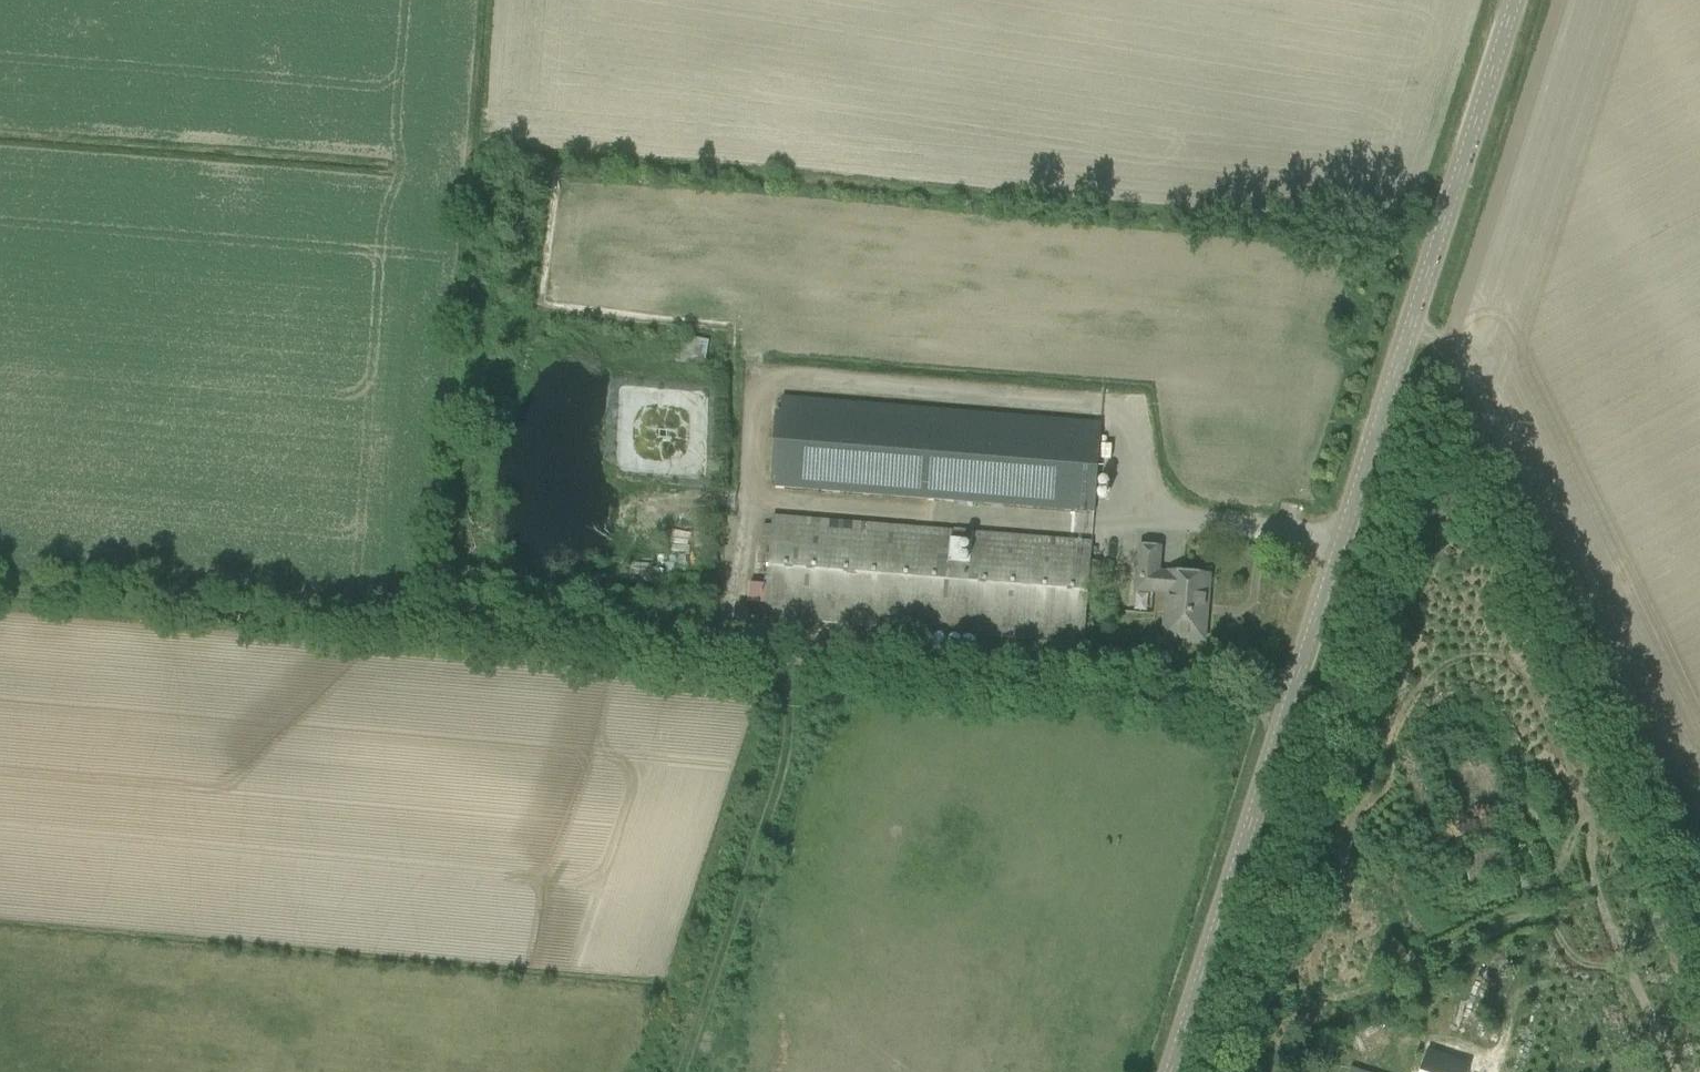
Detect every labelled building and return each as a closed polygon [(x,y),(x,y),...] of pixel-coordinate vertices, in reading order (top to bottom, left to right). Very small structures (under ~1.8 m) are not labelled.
[(775,490),(1095,512),(1102,419),(782,396),(775,490)] [(749,583),(747,602),(767,604),(766,618),(1080,640),(1087,541),(773,516),(768,584),(749,583)] [(1159,549),(1139,547),(1136,547),(1133,591),(1166,593),(1163,637),(1176,637),(1198,639),(1201,606),(1206,606),(1208,577),(1168,574),(1168,577),(1157,576),(1159,549)] [(1093,649),(1093,657),(1105,658),(1106,649),(1093,649)] [(1419,1071),(1466,1071),(1469,1065),(1426,1051),(1419,1071)]
